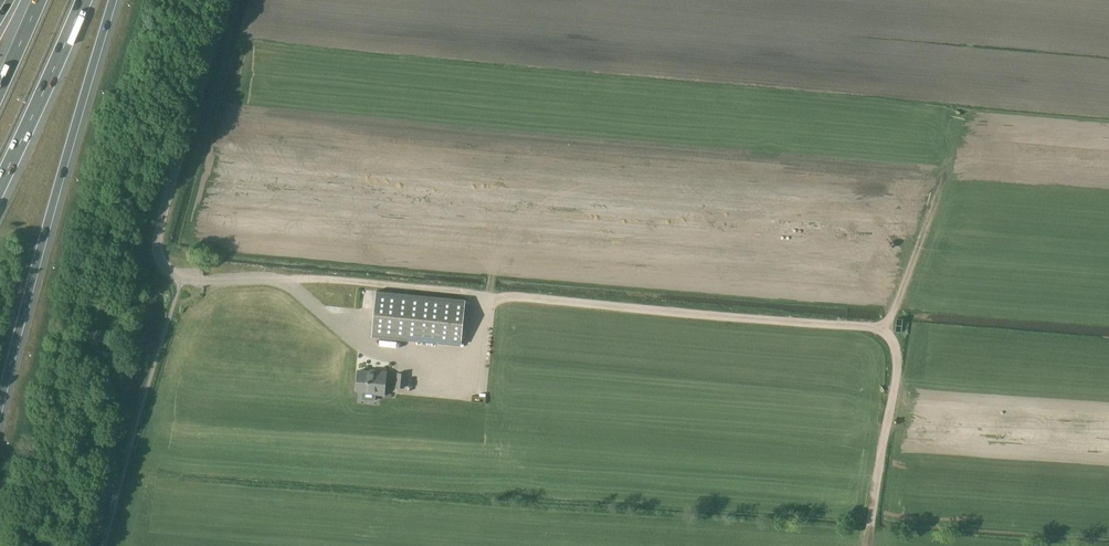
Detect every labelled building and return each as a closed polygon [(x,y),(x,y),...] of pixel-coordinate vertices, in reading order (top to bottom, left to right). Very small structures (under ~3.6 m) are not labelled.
[(376,291),(372,336),(461,345),(466,300),(376,291)] [(358,371),(356,390),(375,392),(375,394),(385,395),(387,371),(374,370),(373,372),(358,371)] [(398,373),(397,387),(404,387),(406,374),(398,373)]
